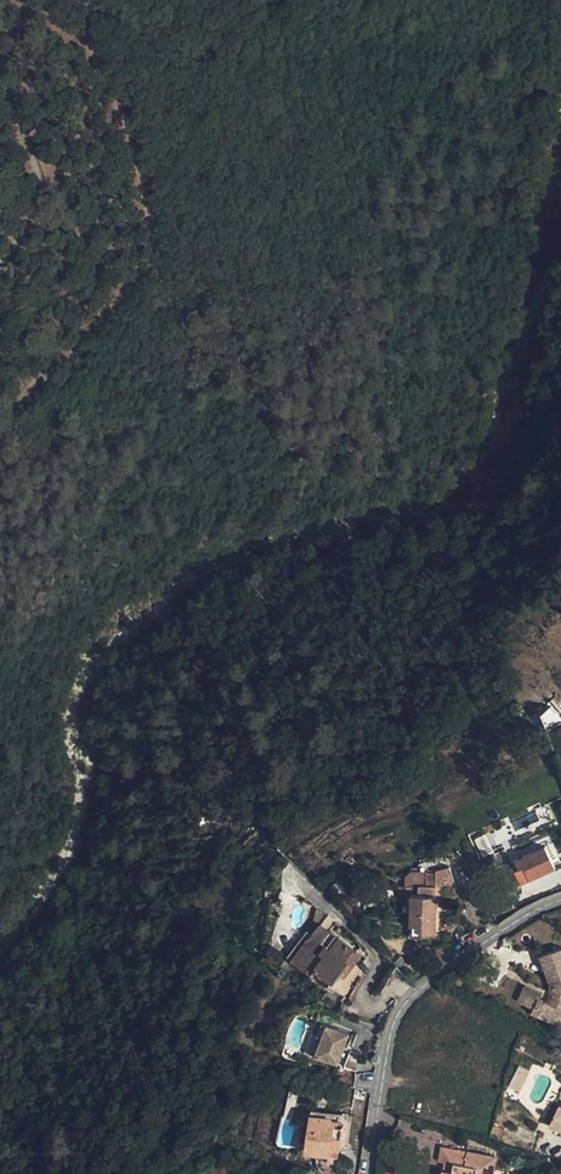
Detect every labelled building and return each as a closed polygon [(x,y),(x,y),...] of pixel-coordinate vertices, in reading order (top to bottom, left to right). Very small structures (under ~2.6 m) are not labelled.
[(521,884),(555,868),(545,845),(515,859),(519,868),(515,870),(521,884)] [(519,868),(515,859),(514,856),(509,858),(515,870),(519,868)] [(456,887),(450,865),(436,869),(436,873),(438,873),(437,885),(456,887)] [(420,933),(435,934),(438,873),(412,872),(406,877),(406,885),(405,895),(405,901),(411,901),(411,913),(410,933),(420,933)] [(307,931),(312,935),(327,916),(315,908),(315,920),(307,931)] [(312,935),(319,940),(320,941),(330,929),(322,923),(312,935)] [(350,970),(362,954),(330,929),(320,941),(319,940),(304,944),(292,960),(312,975),(316,971),(333,983),(345,966),(350,970)] [(288,956),(292,960),(304,944),(319,940),(312,935),(307,931),(288,956)] [(554,1026),(560,1015),(560,947),(538,956),(548,981),(552,996),(546,1005),(538,1000),(540,995),(524,986),(515,1001),(531,1010),(529,1013),(554,1026)] [(337,1064),(349,1034),(321,1024),(317,1036),(322,1038),(315,1056),(337,1064)] [(310,1054),(315,1056),(322,1038),(317,1036),(310,1054)] [(362,1054),(350,1050),(344,1066),(355,1071),(362,1054)] [(518,1070),(509,1086),(516,1090),(524,1073),(518,1070)] [(559,1106),(549,1126),(560,1130),(560,1107),(559,1106)] [(310,1114),(305,1152),(338,1157),(344,1121),(331,1119),(331,1117),(310,1114)] [(495,1157),(442,1149),(441,1161),(447,1162),(456,1164),(454,1173),(445,1172),(445,1173),(492,1173),(495,1157)] [(447,1162),(445,1172),(454,1173),(456,1164),(447,1162)]
